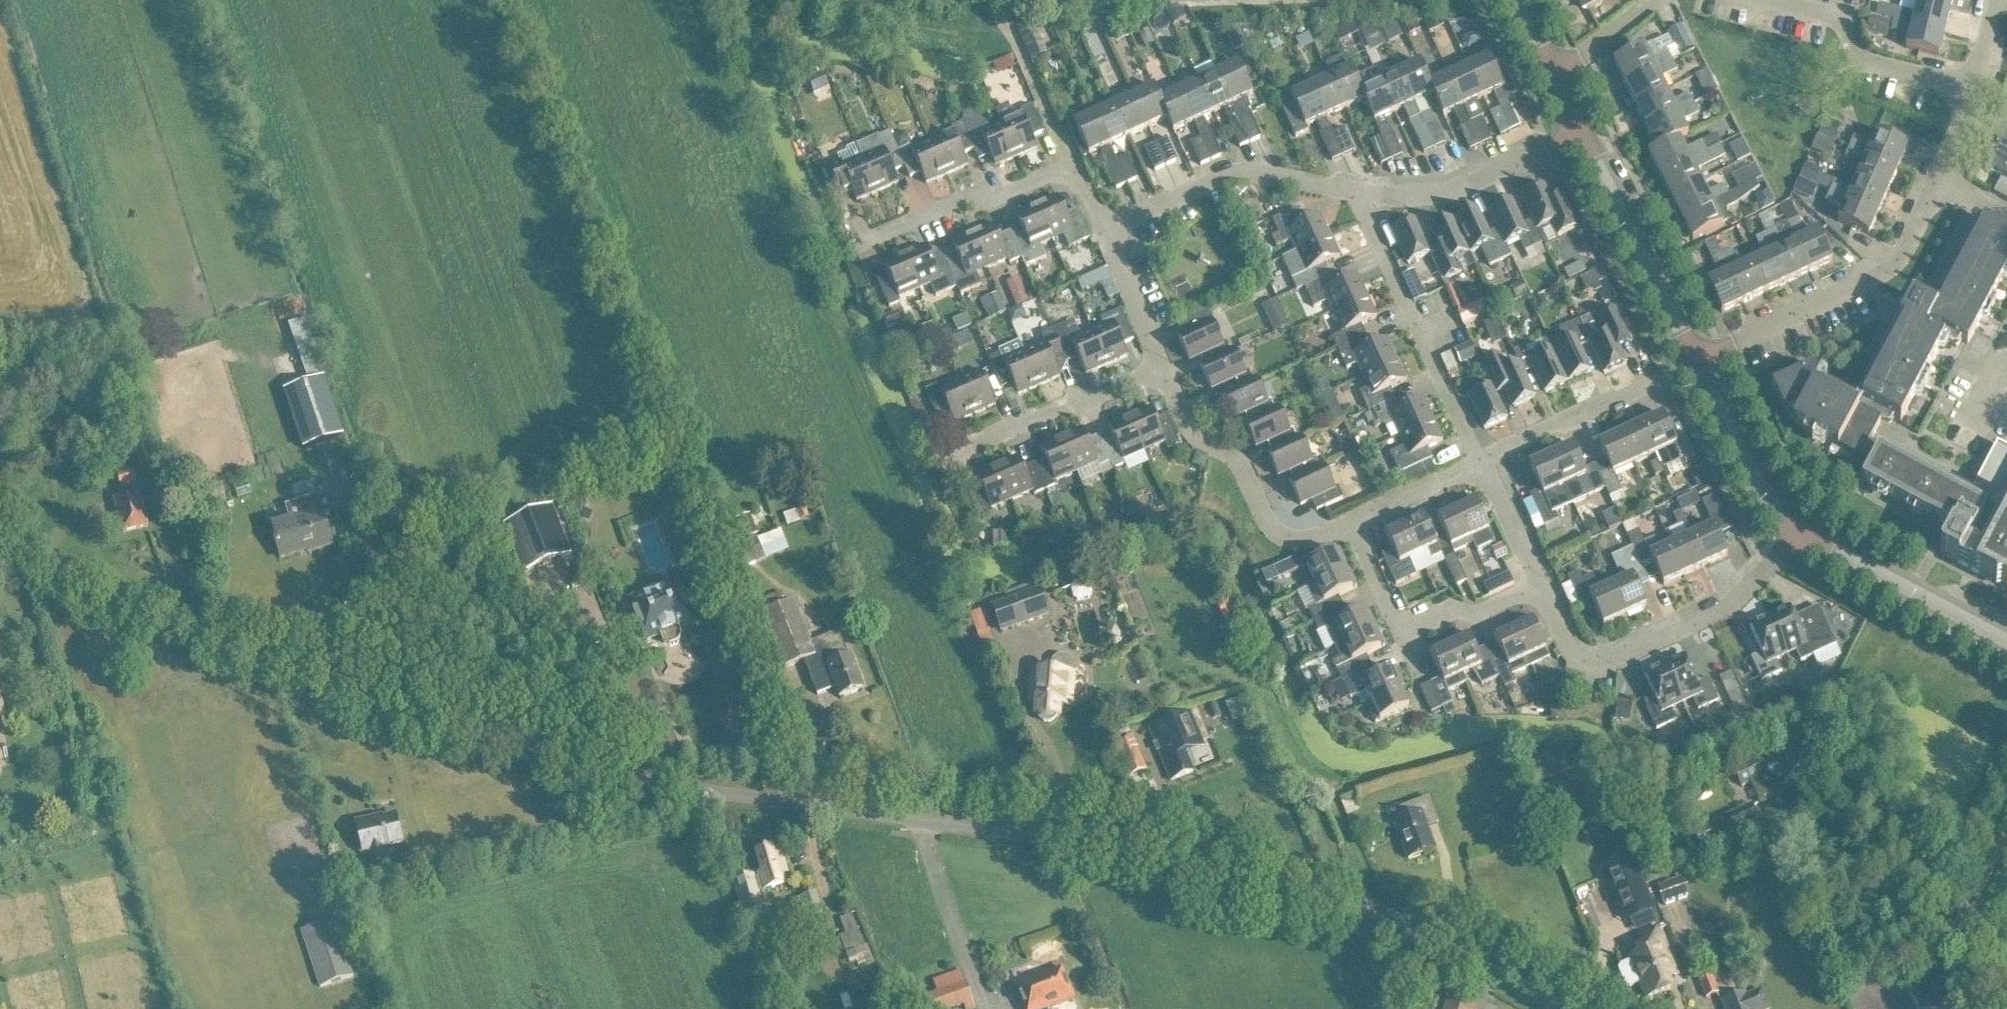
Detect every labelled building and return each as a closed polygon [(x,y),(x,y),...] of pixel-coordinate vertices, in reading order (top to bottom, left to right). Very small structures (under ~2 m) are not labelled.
[(1583,11),(1587,9),(1601,2),(1605,0),(1577,0),(1583,11)] [(1954,0),(1919,0),(1918,3),(1951,11),(1954,0)] [(1945,35),(1951,11),(1918,3),(1915,15),(1871,4),(1868,16),(1894,22),(1945,35)] [(1179,9),(1169,15),(1174,25),(1185,19),(1179,9)] [(1887,41),(1891,23),(1871,18),(1867,36),(1887,41)] [(1083,20),(1078,23),(1083,34),(1088,31),(1083,20)] [(1416,22),(1411,25),(1405,27),(1409,36),(1420,31),(1417,25),(1416,22)] [(1939,58),(1945,35),(1894,22),(1891,33),(1909,37),(1906,50),(1939,58)] [(1330,23),(1313,24),(1313,27),(1313,32),(1330,31),(1330,27),(1330,23)] [(1442,24),(1425,25),(1430,35),(1444,29),(1442,24)] [(1366,42),(1380,36),(1375,26),(1361,32),(1366,42)] [(1402,38),(1397,26),(1384,32),(1389,44),(1402,38)] [(1682,27),(1668,35),(1679,56),(1693,49),(1682,27)] [(1020,34),(1032,61),(1046,55),(1035,28),(1020,34)] [(1068,39),(1062,28),(1056,31),(1061,42),(1068,39)] [(1334,32),(1340,45),(1349,41),(1342,28),(1334,32)] [(1155,44),(1149,31),(1139,36),(1146,49),(1155,44)] [(1309,36),(1296,41),(1301,52),(1314,46),(1309,36)] [(1625,87),(1672,63),(1667,53),(1658,57),(1652,46),(1614,65),(1625,87)] [(1361,91),(1355,79),(1345,58),(1325,67),(1331,79),(1345,111),(1365,102),(1360,91),(1361,91)] [(1489,59),(1468,68),(1483,100),(1494,95),(1501,110),(1499,111),(1490,115),(1501,138),(1510,134),(1521,129),(1510,106),(1508,100),(1517,95),(1513,86),(1502,65),(1493,69),(1489,59)] [(1677,73),(1672,63),(1625,87),(1636,108),(1666,93),(1660,81),(1677,73)] [(1429,113),(1424,101),(1433,96),(1434,96),(1429,86),(1430,86),(1420,64),(1400,73),(1414,105),(1425,127),(1435,150),(1446,145),(1431,112),(1429,113)] [(1239,65),(1218,75),(1233,106),(1240,122),(1251,144),(1262,139),(1249,112),(1248,113),(1243,102),(1253,97),(1239,65)] [(1483,100),(1468,68),(1449,77),(1464,109),(1483,100)] [(1384,119),(1395,114),(1380,82),(1374,70),(1355,79),(1361,91),(1360,91),(1365,102),(1382,139),(1392,162),(1403,156),(1393,134),(1391,134),(1384,119)] [(1414,105),(1400,73),(1380,82),(1395,114),(1405,110),(1411,122),(1409,123),(1424,155),(1435,150),(1425,127),(1414,105)] [(819,95),(829,91),(822,74),(812,78),(819,95)] [(1233,106),(1218,75),(1199,84),(1213,116),(1224,111),(1231,126),(1229,127),(1240,149),(1251,144),(1240,122),(1233,106)] [(1481,147),(1471,124),(1464,109),(1449,77),(1430,86),(1429,86),(1434,96),(1433,96),(1443,118),(1454,113),(1461,128),(1460,129),(1470,152),(1481,147)] [(1311,88),(1326,120),(1345,111),(1331,79),(1311,88)] [(1700,89),(1706,100),(1717,94),(1712,83),(1700,89)] [(1211,135),(1204,120),(1213,116),(1199,84),(1179,93),(1194,125),(1201,140),(1212,163),(1223,157),(1212,135),(1211,135)] [(1307,129),(1317,124),(1322,135),(1320,136),(1333,163),(1344,158),(1333,135),(1326,120),(1311,88),(1291,97),(1295,106),(1283,112),(1296,139),(1309,133),(1307,129)] [(1160,102),(1154,89),(1134,98),(1149,130),(1168,121),(1160,102)] [(1179,93),(1160,102),(1168,121),(1174,134),(1194,125),(1179,93)] [(1694,106),(1694,105),(1689,96),(1672,104),(1666,93),(1636,108),(1647,130),(1694,106)] [(1149,130),(1134,98),(1114,107),(1129,139),(1149,130)] [(1023,117),(1015,120),(1009,106),(1000,110),(1000,111),(997,113),(1002,126),(1017,160),(1038,151),(1033,139),(1044,134),(1032,107),(1021,112),(1023,117)] [(1699,116),(1694,106),(1647,130),(1658,151),(1679,141),(1688,137),(1682,124),(1699,116)] [(1129,139),(1114,107),(1095,116),(1110,148),(1129,139)] [(1017,160),(1002,126),(992,130),(972,113),(964,116),(963,124),(968,135),(975,152),(974,152),(979,163),(991,158),(995,169),(1017,160)] [(1110,148),(1095,116),(1075,126),(1079,135),(1072,137),(1082,159),(1100,151),(1107,168),(1105,169),(1116,191),(1127,186),(1116,163),(1117,163),(1110,148)] [(1482,119),(1471,124),(1481,147),(1492,142),(1482,119)] [(1820,135),(1835,141),(1842,127),(1827,120),(1820,135)] [(968,135),(963,124),(951,130),(953,134),(933,143),(947,177),(968,168),(963,156),(974,152),(975,152),(968,135)] [(1344,130),(1333,135),(1344,158),(1355,153),(1344,130)] [(898,153),(890,134),(879,139),(879,138),(858,147),(858,148),(878,194),(899,185),(894,174),(905,169),(906,169),(898,153)] [(911,145),(906,134),(896,139),(901,150),(911,145)] [(1854,139),(1850,149),(1898,170),(1908,148),(1877,134),(1872,146),(1854,139)] [(1679,141),(1658,151),(1649,155),(1660,178),(1707,154),(1707,153),(1720,147),(1722,146),(1717,136),(1702,144),(1685,152),(1679,141)] [(1829,158),(1835,144),(1818,136),(1812,150),(1829,158)] [(1392,162),(1382,139),(1371,144),(1381,167),(1392,162)] [(1167,140),(1156,145),(1166,168),(1178,163),(1167,140)] [(1212,163),(1201,140),(1190,145),(1201,168),(1212,163)] [(947,177),(933,143),(912,152),(910,148),(898,153),(906,169),(905,169),(910,180),(921,175),(926,186),(947,177)] [(1166,168),(1156,145),(1144,150),(1155,173),(1166,168)] [(2006,189),(2006,147),(2003,145),(1988,173),(2002,180),(1994,195),(2002,199),(2006,189)] [(878,194),(858,148),(858,147),(857,146),(856,146),(856,147),(848,150),(846,155),(838,158),(841,165),(829,170),(841,197),(852,192),(857,203),(878,194)] [(1695,172),(1712,164),(1725,157),(1720,147),(1707,153),(1707,154),(1660,178),(1671,199),(1701,184),(1695,172)] [(1850,149),(1845,159),(1851,162),(1846,174),(1888,192),(1898,170),(1850,149)] [(1127,158),(1117,163),(1116,163),(1127,186),(1138,181),(1127,158)] [(1762,180),(1755,167),(1744,173),(1750,186),(1762,180)] [(1815,186),(1820,175),(1804,169),(1799,179),(1815,186)] [(1846,174),(1841,185),(1835,183),(1830,193),(1878,214),(1888,192),(1846,174)] [(1830,193),(1835,183),(1825,179),(1821,189),(1830,193)] [(1728,225),(1727,211),(1738,205),(1759,190),(1765,187),(1762,180),(1750,186),(1729,197),(1682,221),(1693,243),(1728,225)] [(1812,201),(1818,188),(1799,180),(1793,193),(1812,201)] [(1729,197),(1724,187),(1707,195),(1701,184),(1671,199),(1682,221),(1729,197)] [(1245,193),(1239,187),(1231,196),(1237,201),(1245,193)] [(1522,198),(1533,222),(1538,232),(1552,225),(1558,238),(1576,230),(1566,208),(1555,213),(1544,188),(1522,198)] [(1761,212),(1774,205),(1767,191),(1754,197),(1761,212)] [(1868,237),(1878,214),(1830,193),(1826,203),(1843,211),(1838,223),(1868,237)] [(1078,211),(1066,216),(1059,199),(1038,208),(1052,242),(1064,237),(1069,250),(1091,241),(1078,211)] [(1538,232),(1533,222),(1522,227),(1511,203),(1491,212),(1499,231),(1506,246),(1519,240),(1525,253),(1544,245),(1538,232)] [(1798,221),(1791,205),(1780,210),(1787,226),(1798,221)] [(1052,242),(1038,208),(1016,218),(1021,229),(1010,234),(1022,260),(1026,269),(1047,260),(1041,247),(1052,242)] [(1298,210),(1273,222),(1279,236),(1272,239),(1277,249),(1292,242),(1297,254),(1330,239),(1321,218),(1305,225),(1298,210)] [(1506,246),(1499,231),(1488,236),(1477,211),(1454,221),(1470,255),(1482,250),(1490,268),(1511,258),(1506,246)] [(1454,221),(1432,231),(1444,256),(1433,261),(1443,283),(1476,267),(1470,255),(1454,221)] [(1806,238),(1798,221),(1787,226),(1789,228),(1796,243),(1810,273),(1832,263),(1818,232),(1806,238)] [(1409,266),(1430,256),(1414,222),(1393,233),(1409,266)] [(2006,272),(2006,234),(1984,222),(1937,311),(1929,326),(1961,343),(1967,346),(2006,272)] [(1022,260),(1010,234),(999,239),(994,227),(973,236),(988,270),(1008,261),(1010,265),(1022,260)] [(1796,243),(1789,228),(1777,234),(1776,231),(1766,236),(1788,284),(1810,273),(1796,243)] [(988,270),(973,236),(952,246),(957,257),(946,262),(943,254),(942,254),(961,296),(982,287),(976,275),(988,270)] [(1788,284),(1766,236),(1756,240),(1764,258),(1752,263),(1766,294),(1788,284)] [(1325,267),(1340,259),(1330,239),(1297,254),(1282,260),(1297,292),(1305,289),(1312,286),(1330,277),(1325,267)] [(1744,304),(1722,256),(1715,241),(1704,245),(1720,278),(1708,284),(1722,314),(1744,304)] [(961,296),(942,254),(931,259),(926,248),(905,257),(920,291),(931,286),(936,298),(957,289),(960,296),(961,296)] [(1766,294),(1752,263),(1740,269),(1732,251),(1722,256),(1744,304),(1766,294)] [(920,291),(905,257),(884,267),(889,278),(878,283),(889,309),(901,304),(899,300),(920,291)] [(1581,264),(1565,272),(1569,281),(1586,273),(1581,264)] [(1594,273),(1596,278),(1602,280),(1607,278),(1603,269),(1594,273)] [(1337,274),(1330,277),(1312,286),(1305,289),(1314,310),(1328,303),(1333,314),(1367,299),(1357,278),(1342,285),(1337,274)] [(1078,283),(1082,293),(1094,287),(1090,278),(1078,283)] [(1029,304),(1018,279),(1006,284),(1017,309),(1029,304)] [(1107,301),(1119,296),(1112,281),(1101,286),(1107,301)] [(1426,298),(1420,284),(1408,289),(1415,303),(1426,298)] [(1528,296),(1521,284),(1511,289),(1517,301),(1528,296)] [(1541,312),(1549,308),(1543,296),(1535,300),(1541,312)] [(1007,313),(999,297),(985,303),(993,319),(1007,313)] [(1903,325),(1861,405),(1900,426),(1944,343),(1957,350),(1961,343),(1929,326),(1937,311),(1912,298),(1899,323),(1903,325)] [(1377,319),(1367,299),(1333,314),(1343,334),(1332,339),(1337,351),(1367,337),(1362,327),(1377,319)] [(1488,300),(1474,306),(1460,313),(1465,324),(1493,312),(1488,300)] [(1579,350),(1590,345),(1605,376),(1626,366),(1615,340),(1626,335),(1615,311),(1596,320),(1603,335),(1589,342),(1579,321),(1559,331),(1565,344),(1552,350),(1568,384),(1590,373),(1579,350)] [(1104,328),(1092,334),(1107,367),(1128,358),(1123,347),(1135,342),(1121,312),(1100,321),(1104,328)] [(1282,313),(1267,319),(1273,333),(1288,326),(1282,313)] [(901,322),(897,314),(885,319),(889,327),(901,322)] [(1019,321),(1016,314),(1010,317),(1011,320),(1016,322),(1019,321)] [(1498,325),(1493,314),(1479,320),(1484,331),(1498,325)] [(1201,358),(1205,368),(1232,355),(1227,344),(1222,346),(1212,324),(1179,340),(1190,363),(1201,358)] [(937,330),(942,339),(951,335),(947,326),(937,330)] [(1107,367),(1092,334),(1082,338),(1077,327),(1067,331),(1065,326),(1053,331),(1063,355),(1067,365),(1079,360),(1086,376),(1107,367)] [(1052,360),(1063,355),(1053,331),(1041,336),(1045,345),(1025,354),(1039,388),(1060,379),(1052,360)] [(964,348),(959,336),(945,342),(951,354),(964,348)] [(1372,348),(1367,337),(1337,351),(1347,371),(1358,366),(1363,378),(1397,362),(1387,341),(1372,348)] [(1568,384),(1552,350),(1547,339),(1525,350),(1524,348),(1514,353),(1519,365),(1524,375),(1535,370),(1546,394),(1568,384)] [(1039,388),(1025,354),(1024,354),(1020,343),(999,352),(1000,355),(989,360),(1002,391),(1013,386),(1018,397),(1039,388)] [(1461,366),(1477,358),(1471,346),(1455,353),(1461,366)] [(1232,355),(1205,368),(1203,369),(1202,368),(1201,369),(1212,392),(1223,387),(1228,397),(1254,385),(1249,373),(1245,375),(1234,353),(1233,354),(1234,355),(1232,355)] [(924,367),(918,354),(907,359),(912,371),(924,367)] [(1535,399),(1524,375),(1519,365),(1508,371),(1501,357),(1482,366),(1492,389),(1503,384),(1514,409),(1535,399)] [(1406,383),(1397,362),(1363,378),(1369,390),(1359,394),(1368,414),(1396,401),(1391,390),(1406,383)] [(327,365),(305,373),(309,384),(322,379),(323,379),(331,375),(327,365)] [(1881,424),(1814,388),(1821,376),(1812,371),(1772,389),(1783,414),(1796,420),(1792,427),(1860,463),(1881,424)] [(981,373),(960,382),(975,416),(996,407),(981,373)] [(309,384),(284,393),(305,451),(344,436),(323,379),(322,379),(309,384)] [(1321,396),(1330,392),(1325,381),(1316,386),(1320,393),(1321,396)] [(975,416),(960,382),(939,391),(938,387),(926,392),(937,419),(949,414),(954,425),(975,416)] [(1256,384),(1254,385),(1228,397),(1225,398),(1224,397),(1223,398),(1234,421),(1245,416),(1250,426),(1276,413),(1271,402),(1267,404),(1257,382),(1256,383),(1256,384)] [(1485,431),(1507,421),(1491,387),(1469,397),(1485,431)] [(1332,394),(1322,398),(1328,410),(1337,406),(1332,394)] [(1401,412),(1396,401),(1368,414),(1376,429),(1382,426),(1387,429),(1395,426),(1400,438),(1433,422),(1424,401),(1401,412)] [(1151,410),(1130,420),(1144,453),(1165,444),(1168,452),(1180,447),(1167,417),(1156,422),(1151,410)] [(1278,412),(1276,413),(1250,426),(1247,427),(1247,426),(1246,427),(1256,449),(1267,444),(1272,454),(1298,442),(1293,431),(1289,433),(1279,411),(1278,411),(1278,412)] [(1662,416),(1641,426),(1655,457),(1658,463),(1660,467),(1681,457),(1684,465),(1696,459),(1685,436),(1674,441),(1662,416)] [(1144,453),(1130,420),(1109,429),(1114,440),(1103,445),(1102,445),(1111,464),(1114,472),(1126,466),(1124,462),(1144,453)] [(1428,450),(1443,443),(1433,422),(1400,438),(1405,449),(1390,455),(1400,476),(1433,461),(1428,450)] [(1655,457),(1641,426),(1620,436),(1634,467),(1655,457)] [(1102,445),(1103,445),(1099,437),(1088,442),(1083,431),(1062,440),(1077,474),(1097,465),(1099,469),(1111,464),(1102,445)] [(1613,476),(1634,467),(1620,436),(1599,446),(1610,470),(1599,476),(1606,490),(1610,499),(1621,494),(1613,476)] [(1340,444),(1346,457),(1357,452),(1351,439),(1340,444)] [(1077,474),(1062,440),(1041,449),(1046,461),(1035,465),(1046,492),(1058,487),(1056,483),(1077,474)] [(1298,442),(1272,454),(1269,456),(1269,455),(1268,455),(1279,478),(1290,473),(1294,483),(1321,471),(1315,460),(1311,462),(1301,440),(1300,441),(1298,442)] [(106,449),(110,466),(127,462),(123,445),(106,449)] [(1997,446),(1989,461),(1986,462),(1982,469),(1983,473),(1968,500),(1962,497),(1878,452),(1861,484),(1946,529),(1951,532),(1939,555),(2006,591),(2006,451),(1997,446)] [(1599,476),(1595,467),(1584,472),(1573,447),(1551,457),(1573,505),(1606,490),(1599,476)] [(1196,467),(1204,470),(1208,459),(1197,455),(1194,462),(1196,467)] [(1573,505),(1551,457),(1530,467),(1541,492),(1530,497),(1545,529),(1559,522),(1555,514),(1573,505)] [(1046,492),(1035,465),(1023,470),(1019,459),(997,469),(1012,502),(1033,493),(1035,497),(1046,492)] [(1663,474),(1660,467),(1658,463),(1650,466),(1655,478),(1663,474)] [(1012,502),(997,469),(976,478),(981,489),(970,494),(982,521),(993,516),(992,511),(1012,502)] [(1323,470),(1321,471),(1294,483),(1292,485),(1291,484),(1290,484),(1301,507),(1312,502),(1317,513),(1343,500),(1338,489),(1334,491),(1323,469),(1322,469),(1323,470)] [(1713,482),(1706,470),(1692,477),(1698,489),(1713,482)] [(123,535),(148,528),(140,495),(139,496),(133,472),(117,476),(123,500),(115,502),(123,535)] [(333,547),(319,499),(314,483),(292,489),(297,505),(286,508),(290,522),(272,528),(281,560),(308,552),(309,554),(333,547)] [(1702,503),(1714,528),(1692,538),(1706,568),(1728,558),(1716,533),(1731,526),(1721,504),(1718,506),(1714,498),(1702,503)] [(1454,509),(1456,513),(1457,513),(1470,541),(1471,540),(1489,532),(1474,499),(1454,509)] [(571,557),(552,508),(505,527),(524,575),(571,557)] [(810,518),(806,508),(785,516),(789,527),(802,522),(802,521),(810,518)] [(1614,511),(1603,517),(1610,532),(1621,526),(1614,511)] [(1457,513),(1456,513),(1438,522),(1443,534),(1453,554),(1454,554),(1473,545),(1471,540),(1470,541),(1457,513)] [(1678,529),(1686,525),(1681,513),(1673,517),(1678,529)] [(1453,554),(1443,534),(1433,538),(1422,515),(1403,524),(1418,556),(1428,552),(1432,561),(1442,557),(1445,563),(1456,558),(1454,554),(1453,554)] [(758,536),(751,516),(736,522),(743,542),(758,536)] [(1418,556),(1403,524),(1384,533),(1395,557),(1384,562),(1396,587),(1417,577),(1409,561),(1418,556)] [(1601,536),(1598,530),(1593,528),(1588,531),(1592,540),(1601,536)] [(1685,577),(1671,547),(1660,552),(1655,539),(1644,544),(1639,532),(1627,538),(1632,549),(1633,549),(1641,567),(1652,562),(1664,587),(1685,577)] [(993,534),(993,546),(1006,546),(1006,535),(993,534)] [(1706,568),(1692,538),(1671,547),(1685,577),(1706,568)] [(758,541),(739,548),(738,546),(724,551),(730,568),(733,575),(766,561),(758,541)] [(1508,559),(1503,547),(1492,552),(1498,564),(1508,559)] [(1646,578),(1641,567),(1633,549),(1632,549),(1611,558),(1623,583),(1611,588),(1625,618),(1647,608),(1635,583),(1646,578)] [(1307,567),(1316,586),(1348,570),(1339,551),(1307,567)] [(693,573),(711,566),(706,553),(687,560),(693,573)] [(1467,583),(1456,558),(1445,563),(1456,588),(1467,583)] [(1278,581),(1303,570),(1298,559),(1273,570),(1278,581)] [(1357,590),(1348,570),(1316,586),(1324,605),(1308,612),(1314,623),(1339,611),(1334,601),(1357,590)] [(1625,618),(1611,588),(1600,593),(1592,576),(1583,581),(1579,573),(1567,579),(1581,609),(1593,604),(1604,628),(1625,618)] [(1489,598),(1514,586),(1509,575),(1484,586),(1489,598)] [(679,584),(630,604),(645,642),(660,636),(664,645),(671,648),(679,645),(682,638),(678,629),(694,622),(679,584)] [(1050,618),(1040,591),(1038,592),(1035,585),(1005,595),(1007,602),(992,608),(1001,635),(1050,618)] [(1071,590),(1073,600),(1078,603),(1088,600),(1091,596),(1089,586),(1071,590)] [(849,661),(844,647),(839,634),(811,645),(794,603),(787,606),(782,594),(760,602),(765,614),(764,614),(786,671),(805,663),(818,697),(836,690),(840,700),(863,691),(851,660),(849,661)] [(1217,605),(1225,622),(1232,618),(1228,610),(1233,608),(1229,600),(1217,605)] [(1770,619),(1787,655),(1796,651),(1801,663),(1813,658),(1818,669),(1841,658),(1836,647),(1823,618),(1819,609),(1794,620),(1790,610),(1770,619)] [(1344,645),(1376,630),(1367,611),(1344,622),(1339,611),(1314,623),(1319,634),(1326,630),(1335,649),(1344,645)] [(1000,656),(990,633),(988,633),(981,615),(971,619),(989,661),(1000,656)] [(1531,619),(1512,627),(1527,660),(1531,667),(1550,658),(1531,619)] [(1787,655),(1770,619),(1750,628),(1762,654),(1751,659),(1762,683),(1782,673),(1776,660),(1787,655)] [(1288,623),(1280,626),(1284,635),(1292,632),(1288,623)] [(1527,660),(1512,627),(1493,636),(1504,660),(1494,665),(1500,679),(1505,690),(1516,685),(1512,676),(1531,667),(1527,660)] [(1385,649),(1376,630),(1344,645),(1348,654),(1333,664),(1342,682),(1366,670),(1361,660),(1385,649)] [(1467,635),(1448,644),(1463,677),(1473,672),(1482,687),(1500,679),(1494,665),(1489,654),(1478,659),(1467,635)] [(1467,685),(1463,677),(1448,644),(1429,653),(1441,680),(1431,685),(1443,710),(1446,719),(1456,714),(1452,706),(1453,705),(1448,693),(1467,685)] [(1030,703),(1037,704),(1036,718),(1039,718),(1041,722),(1045,724),(1049,725),(1053,723),(1056,719),(1059,720),(1060,707),(1071,708),(1074,676),(1072,676),(1073,665),(1068,659),(1060,658),(1054,663),(1053,675),(1034,673),(1032,687),(1030,703)] [(1685,658),(1665,668),(1682,704),(1692,699),(1698,712),(1719,703),(1708,679),(1697,685),(1685,658)] [(1682,704),(1665,668),(1645,677),(1657,703),(1646,708),(1657,731),(1677,722),(1671,709),(1682,704)] [(1371,681),(1366,670),(1342,682),(1350,700),(1367,695),(1371,703),(1371,704),(1400,691),(1404,689),(1395,670),(1371,681)] [(1722,680),(1729,694),(1740,689),(1733,675),(1722,680)] [(1443,710),(1431,685),(1420,690),(1432,715),(1443,710)] [(1509,695),(1516,692),(1513,686),(1510,688),(1507,689),(1509,695)] [(1409,710),(1400,691),(1371,704),(1371,703),(1367,705),(1376,725),(1409,710)] [(1739,693),(1729,698),(1733,707),(1743,702),(1739,693)] [(1224,702),(1229,721),(1249,717),(1245,697),(1224,702)] [(1617,706),(1616,723),(1630,724),(1631,707),(1617,706)] [(1190,715),(1150,731),(1171,783),(1193,774),(1185,755),(1204,747),(1190,715)] [(1127,780),(1130,778),(1148,771),(1134,737),(1130,738),(1126,730),(1113,736),(1117,745),(1114,747),(1127,780)] [(1777,789),(1807,774),(1796,751),(1763,767),(1761,761),(1734,774),(1742,789),(1750,785),(1760,805),(1780,795),(1777,789)] [(1427,830),(1438,825),(1429,800),(1400,811),(1404,822),(1395,825),(1409,862),(1435,852),(1427,830)] [(1750,805),(1723,817),(1732,835),(1758,822),(1750,805)] [(403,844),(396,817),(373,823),(372,821),(356,825),(364,854),(369,853),(372,865),(387,861),(384,849),(403,844)] [(742,914),(746,913),(750,926),(764,922),(760,909),(763,909),(758,894),(790,885),(780,850),(774,852),(773,848),(756,853),(762,874),(758,875),(759,880),(755,881),(754,878),(734,883),(742,914)] [(1661,851),(1646,857),(1652,871),(1667,864),(1661,851)] [(1604,863),(1609,874),(1630,864),(1625,854),(1604,863)] [(1633,867),(1607,878),(1627,924),(1652,913),(1633,867)] [(1664,907),(1691,898),(1684,879),(1657,888),(1664,907)] [(826,922),(818,895),(800,900),(808,927),(826,922)] [(872,967),(852,916),(840,921),(846,937),(840,939),(853,974),(872,967)] [(321,989),(353,979),(334,922),(302,932),(321,989)] [(1632,960),(1632,962),(1620,967),(1618,972),(1625,988),(1630,990),(1642,984),(1648,999),(1670,990),(1663,974),(1672,970),(1656,932),(1639,939),(1646,954),(1632,960)] [(1075,1001),(1062,971),(1036,981),(1031,967),(1011,975),(1016,989),(1024,1008),(1054,1008),(1057,1008),(1078,1008),(1075,1001)] [(1938,972),(1920,981),(1934,1008),(1935,1008),(1952,1001),(1938,972)] [(934,985),(939,997),(912,1008),(913,1008),(964,1008),(966,1008),(976,1008),(962,974),(934,985)] [(1707,1000),(1719,995),(1711,975),(1699,980),(1707,1000)] [(1444,1008),(1470,1008),(1473,999),(1450,992),(1444,1008)] [(1745,998),(1744,996),(1723,1004),(1726,1008),(1767,1008),(1761,992),(1745,998)]
